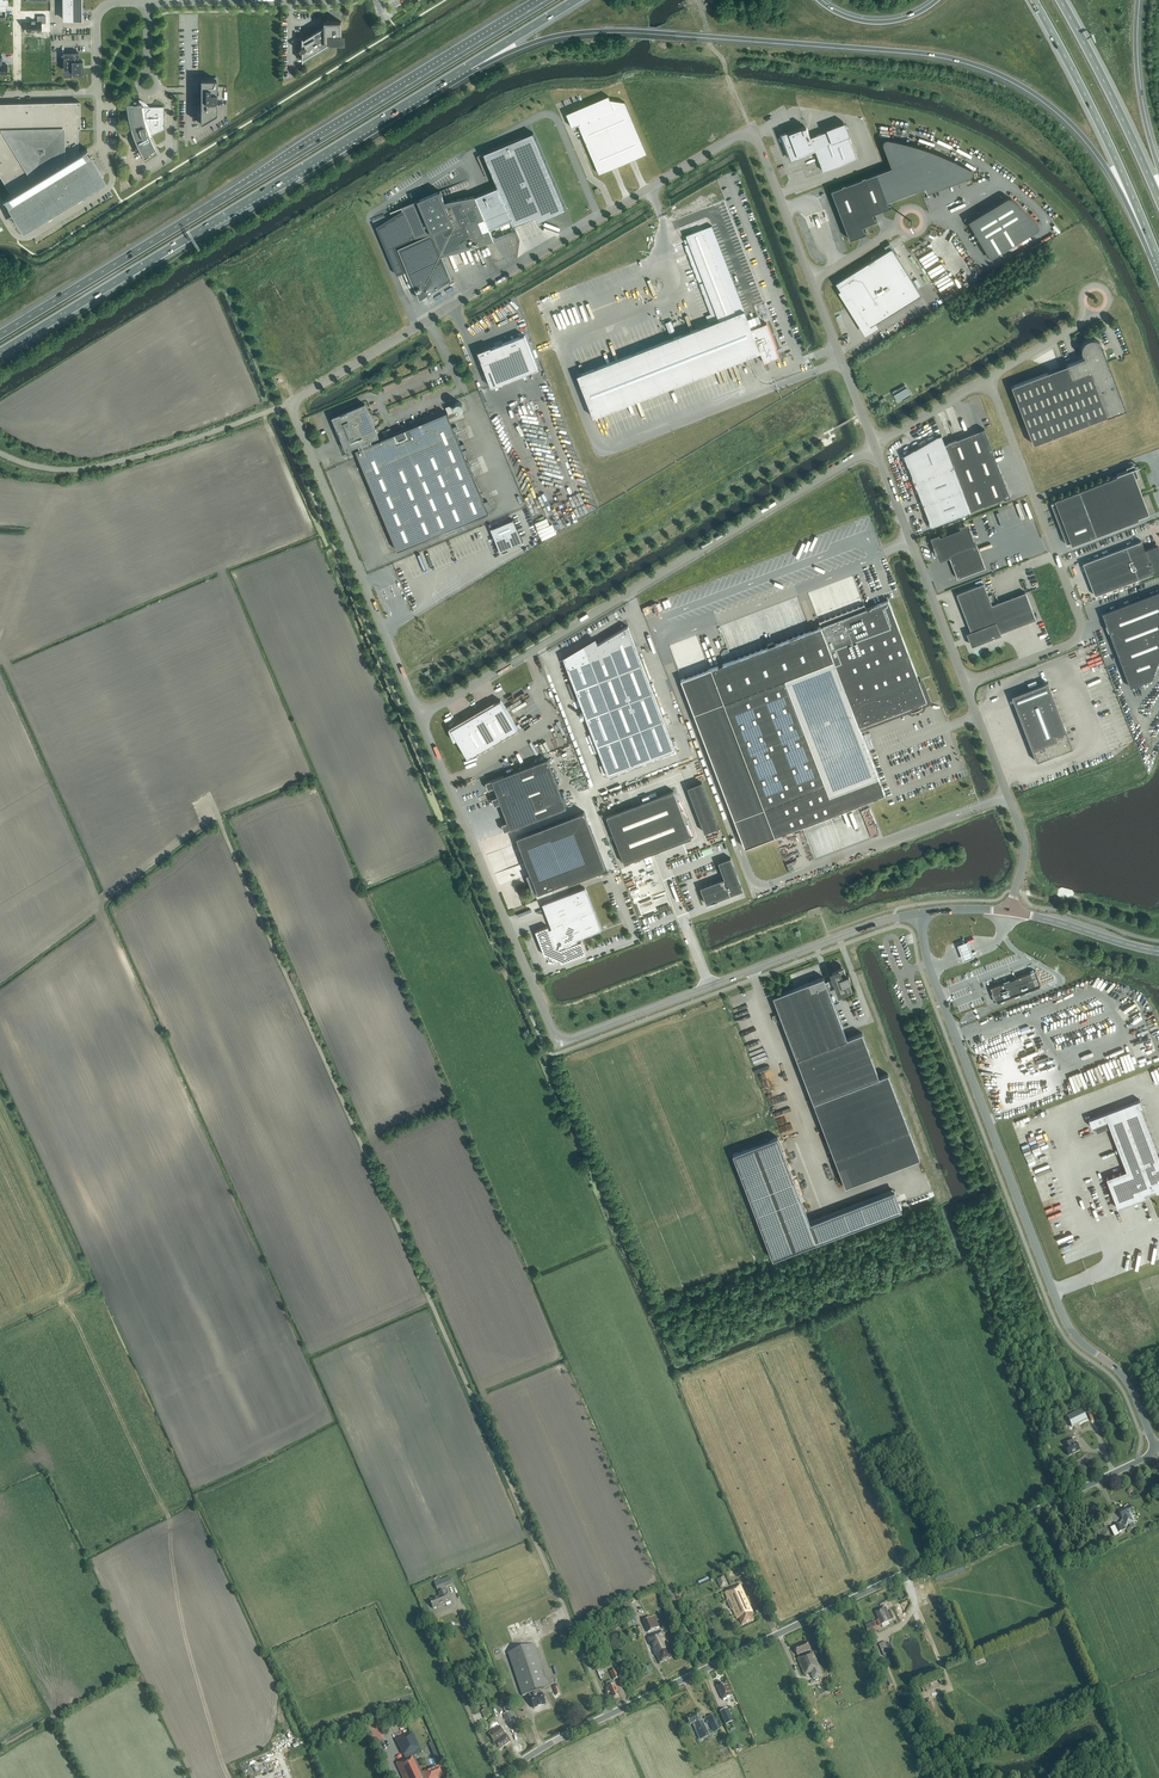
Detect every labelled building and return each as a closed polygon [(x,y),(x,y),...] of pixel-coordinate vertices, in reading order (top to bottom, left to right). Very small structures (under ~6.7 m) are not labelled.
[(64,4),(67,4),(67,10),(65,10),(65,19),(78,19),(78,0),(64,0),(64,4)] [(37,22),(26,22),(26,31),(41,30),(41,24),(46,23),(46,16),(37,16),(37,22)] [(304,58),(334,40),(334,43),(337,43),(342,43),(341,31),(341,21),(332,21),(330,21),(329,20),(328,20),(327,21),(325,21),(325,22),(325,26),(325,27),(304,39),(304,37),(303,37),(303,47),(301,49),(300,49),(302,52),(302,51),(303,51),(303,61),(304,61),(304,58)] [(83,74),(83,61),(79,61),(78,53),(74,53),(74,50),(74,51),(71,51),(71,52),(71,53),(69,53),(64,53),(64,57),(64,69),(72,69),(72,74),(83,74)] [(216,79),(200,79),(200,123),(216,114),(216,99),(218,99),(218,88),(216,88),(216,79)] [(610,100),(609,95),(567,113),(572,127),(573,125),(573,126),(578,124),(599,172),(600,172),(599,174),(647,153),(625,102),(610,100)] [(86,158),(82,151),(86,149),(87,148),(86,148),(78,153),(78,128),(80,128),(80,101),(0,103),(0,175),(11,194),(3,199),(4,199),(8,197),(12,203),(8,206),(18,221),(22,219),(25,224),(98,179),(95,174),(99,171),(90,156),(86,158)] [(143,107),(142,107),(141,103),(133,103),(126,103),(126,106),(126,139),(127,139),(126,123),(129,122),(132,131),(133,136),(135,141),(138,146),(142,155),(144,157),(149,154),(148,152),(156,148),(153,144),(151,139),(149,134),(150,134),(150,135),(164,129),(164,106),(143,106),(143,107)] [(800,127),(781,134),(791,160),(804,155),(804,153),(815,149),(823,171),(857,158),(849,136),(850,136),(847,127),(846,125),(845,122),(827,129),(827,131),(811,137),(807,128),(806,126),(804,127),(801,128),(800,127)] [(392,216),(377,226),(398,275),(408,271),(420,299),(451,280),(441,255),(493,240),(489,229),(512,219),(514,225),(515,224),(534,216),(536,216),(538,221),(566,209),(533,132),(522,137),(521,137),(483,153),(498,186),(475,196),(454,200),(446,204),(440,192),(391,212),(392,216)] [(886,136),(936,150),(937,146),(920,142),(920,141),(887,132),(886,136)] [(892,167),(831,191),(849,239),(866,233),(865,230),(864,230),(862,226),(877,220),(876,217),(874,218),(872,213),(891,206),(890,203),(888,204),(887,201),(924,186),(927,191),(973,173),(973,172),(972,171),(959,164),(943,156),(924,148),(920,147),(883,137),(882,138),(881,140),(892,167)] [(1007,198),(968,221),(990,258),(1037,230),(1038,229),(1039,228),(1039,227),(1039,226),(1039,225),(1038,224),(1033,219),(1028,213),(1021,206),(1017,202),(1012,199),(1011,198),(1011,197),(1010,197),(1009,197),(1008,197),(1007,198)] [(736,314),(702,229),(686,235),(719,320),(577,375),(593,417),(760,352),(764,362),(780,357),(767,323),(762,325),(759,315),(748,319),(745,311),(736,314)] [(896,310),(921,295),(892,248),(836,283),(841,291),(840,292),(849,307),(851,306),(847,299),(851,296),(866,320),(866,321),(870,328),(891,315),(891,314),(896,310)] [(538,368),(525,335),(492,348),(491,346),(478,351),(481,360),(491,386),(538,368)] [(552,339),(537,345),(540,352),(555,346),(552,339)] [(1107,416),(1126,409),(1105,355),(1106,354),(1103,346),(1101,343),(1099,342),(1096,340),(1093,340),(1089,341),(1087,342),(1084,345),(1083,347),(1082,350),(1082,354),(1084,358),(1012,386),(1034,444),(1107,416)] [(380,393),(403,385),(401,380),(378,388),(380,393)] [(906,387),(894,394),(898,401),(910,394),(906,387)] [(388,404),(392,414),(415,404),(413,399),(411,400),(410,396),(405,398),(404,394),(405,393),(404,391),(402,392),(402,394),(387,400),(389,404),(388,404)] [(458,411),(460,411),(462,410),(463,408),(464,406),(463,404),(462,402),(460,401),(458,401),(456,402),(455,404),(454,406),(455,408),(456,410),(458,411)] [(372,443),(371,439),(379,436),(365,404),(333,417),(346,449),(358,444),(360,448),(356,450),(398,550),(488,512),(448,415),(449,414),(454,412),(451,404),(445,407),(447,411),(380,439),(372,443)] [(1007,498),(1010,496),(984,428),(978,430),(978,431),(945,444),(970,511),(1004,498),(1004,499),(1007,498)] [(931,527),(971,511),(970,511),(945,444),(941,434),(935,436),(936,437),(915,449),(904,455),(908,466),(912,476),(916,488),(917,487),(929,521),(931,527)] [(1064,525),(1072,544),(1139,518),(1138,517),(1149,513),(1135,477),(1138,476),(1134,464),(1127,467),(1128,470),(1117,474),(1117,476),(1055,500),(1058,507),(1054,509),(1060,526),(1064,525)] [(513,519),(490,529),(500,551),(522,542),(513,519)] [(974,544),(968,527),(965,526),(935,538),(934,540),(940,555),(943,556),(948,554),(957,578),(985,567),(976,543),(974,544)] [(1141,540),(1083,563),(1095,595),(1158,571),(1158,550),(1158,551),(1156,545),(1145,549),(1141,540)] [(984,583),(957,593),(971,631),(969,632),(967,632),(972,645),(976,644),(1001,634),(1000,632),(1036,619),(1025,592),(992,604),(984,583)] [(1102,613),(1130,687),(1153,678),(1158,661),(1158,591),(1102,613)] [(768,646),(681,679),(745,847),(793,828),(800,826),(832,814),(833,816),(835,816),(839,815),(840,813),(839,811),(860,803),(867,800),(885,794),(861,730),(859,727),(910,707),(911,711),(922,706),(921,703),(927,701),(919,681),(888,600),(866,609),(864,604),(819,622),(821,626),(818,627),(811,630),(775,643),(774,640),(772,639),(768,641),(767,643),(768,646)] [(674,748),(628,625),(598,644),(595,639),(564,657),(568,668),(607,773),(674,748)] [(573,700),(579,698),(572,681),(567,683),(573,700)] [(1037,761),(1069,749),(1073,747),(1048,682),(1012,695),(1037,761)] [(518,728),(501,699),(455,726),(453,727),(452,727),(451,726),(450,727),(449,728),(449,729),(449,730),(454,740),(457,738),(468,758),(518,728)] [(517,721),(530,715),(527,709),(515,714),(517,721)] [(567,808),(549,759),(486,782),(489,789),(495,787),(498,796),(492,798),(495,805),(501,803),(508,822),(502,824),(504,831),(567,808)] [(716,827),(702,781),(687,786),(702,832),(716,827)] [(624,863),(691,837),(673,790),(606,816),(624,863)] [(535,893),(605,866),(584,811),(517,836),(533,880),(530,881),(535,893)] [(725,878),(701,887),(707,904),(743,890),(731,857),(719,862),(725,878)] [(601,930),(594,910),(585,887),(542,904),(552,928),(549,929),(548,926),(535,931),(545,955),(549,954),(550,956),(548,957),(549,957),(551,957),(553,957),(555,957),(556,959),(557,961),(558,961),(557,959),(560,959),(561,962),(586,953),(581,941),(578,942),(577,939),(601,930)] [(967,941),(957,945),(962,961),(972,957),(967,941)] [(780,1013),(772,1015),(775,1021),(782,1019),(812,1099),(846,1186),(920,1158),(888,1073),(879,1077),(862,1032),(847,1038),(829,990),(837,987),(840,993),(844,991),(845,993),(853,990),(850,982),(851,981),(848,973),(847,974),(844,966),(836,969),(836,971),(832,973),(834,979),(832,980),(828,981),(826,982),(824,977),(779,994),(773,996),(780,1013)] [(1019,994),(1035,988),(1037,987),(1036,985),(1031,972),(993,987),(991,988),(991,990),(996,1002),(1001,1001),(1001,1002),(1004,1001),(1003,1000),(1015,995),(1015,997),(1019,995),(1019,994)] [(1140,1108),(1143,1107),(1140,1099),(1089,1119),(1092,1127),(1094,1126),(1097,1132),(1110,1127),(1126,1170),(1106,1178),(1118,1208),(1145,1197),(1144,1195),(1156,1190),(1157,1193),(1158,1192),(1158,1157),(1140,1108)] [(1017,1135),(1032,1129),(1029,1123),(1015,1128),(1017,1135)] [(773,1258),(818,1241),(810,1222),(778,1136),(733,1153),(773,1258)] [(894,1190),(810,1222),(818,1241),(902,1209),(894,1190)] [(1071,1427),(1087,1419),(1082,1410),(1067,1417),(1071,1427)] [(1079,1451),(1075,1443),(1074,1443),(1072,1439),(1064,1443),(1066,1447),(1065,1448),(1069,1456),(1079,1451)] [(1128,1506),(1128,1505),(1124,1507),(1125,1508),(1118,1511),(1123,1520),(1123,1519),(1124,1522),(1115,1526),(1118,1533),(1126,1529),(1125,1527),(1133,1523),(1130,1516),(1133,1514),(1129,1506),(1128,1506)] [(453,1585),(450,1577),(441,1581),(439,1577),(433,1580),(438,1591),(453,1585)] [(720,1588),(727,1585),(724,1577),(717,1580),(720,1588)] [(731,1591),(725,1594),(728,1599),(726,1600),(728,1605),(730,1610),(732,1609),(737,1620),(739,1619),(742,1626),(754,1620),(752,1616),(754,1615),(751,1609),(740,1586),(730,1590),(731,1591)] [(441,1607),(445,1605),(445,1604),(451,1601),(448,1593),(449,1593),(447,1590),(439,1593),(440,1597),(430,1601),(433,1609),(441,1606),(441,1607)] [(891,1600),(894,1605),(902,1601),(899,1595),(891,1600)] [(888,1613),(888,1612),(886,1607),(875,1612),(879,1620),(877,1621),(880,1626),(889,1622),(892,1620),(896,1618),(892,1611),(888,1613)] [(648,1633),(659,1628),(655,1617),(643,1622),(648,1633)] [(870,1629),(877,1626),(875,1622),(865,1626),(867,1630),(870,1629)] [(490,1650),(495,1648),(487,1626),(482,1628),(490,1650)] [(877,1646),(871,1633),(870,1629),(867,1630),(874,1648),(877,1647),(877,1646)] [(672,1658),(668,1650),(669,1649),(661,1632),(651,1637),(652,1637),(647,1639),(655,1656),(656,1655),(660,1663),(664,1661),(665,1660),(666,1659),(668,1660),(672,1658)] [(809,1654),(808,1651),(810,1650),(807,1642),(794,1648),(795,1649),(794,1649),(795,1652),(796,1651),(799,1659),(797,1659),(798,1660),(804,1676),(811,1673),(813,1680),(823,1676),(813,1653),(809,1654)] [(887,1645),(886,1642),(879,1645),(884,1656),(894,1652),(890,1643),(887,1645)] [(540,1694),(539,1691),(549,1687),(535,1645),(508,1654),(522,1696),(533,1693),(534,1696),(530,1697),(534,1708),(535,1708),(535,1709),(544,1705),(545,1704),(542,1694),(540,1694)] [(496,1669),(506,1665),(504,1660),(494,1663),(496,1669)] [(614,1681),(620,1678),(616,1669),(610,1672),(614,1681)] [(619,1696),(612,1680),(606,1683),(608,1688),(606,1688),(608,1692),(610,1692),(613,1699),(619,1696)] [(731,1697),(733,1696),(727,1682),(717,1687),(723,1700),(727,1698),(730,1696),(731,1697)] [(933,1702),(925,1704),(927,1718),(936,1717),(933,1702)] [(508,1724),(514,1721),(512,1717),(514,1716),(509,1706),(504,1708),(506,1714),(504,1715),(508,1724)] [(726,1726),(734,1722),(728,1708),(720,1712),(726,1726)] [(489,1709),(481,1712),(484,1719),(492,1716),(489,1709)] [(689,1724),(690,1725),(694,1724),(694,1725),(700,1739),(708,1735),(702,1721),(700,1723),(699,1721),(696,1714),(687,1718),(688,1720),(686,1721),(688,1725),(689,1724)] [(720,1730),(713,1715),(706,1718),(713,1733),(720,1730)] [(494,1730),(505,1746),(511,1742),(504,1733),(504,1732),(501,1727),(500,1727),(500,1726),(494,1730)] [(375,1744),(385,1740),(380,1728),(370,1733),(375,1744)] [(499,1751),(505,1746),(494,1730),(489,1734),(493,1740),(494,1739),(495,1741),(493,1742),(499,1751)] [(396,1764),(403,1777),(438,1777),(446,1774),(441,1764),(423,1772),(422,1773),(414,1756),(422,1753),(413,1733),(396,1740),(404,1756),(404,1755),(406,1760),(396,1764)]
